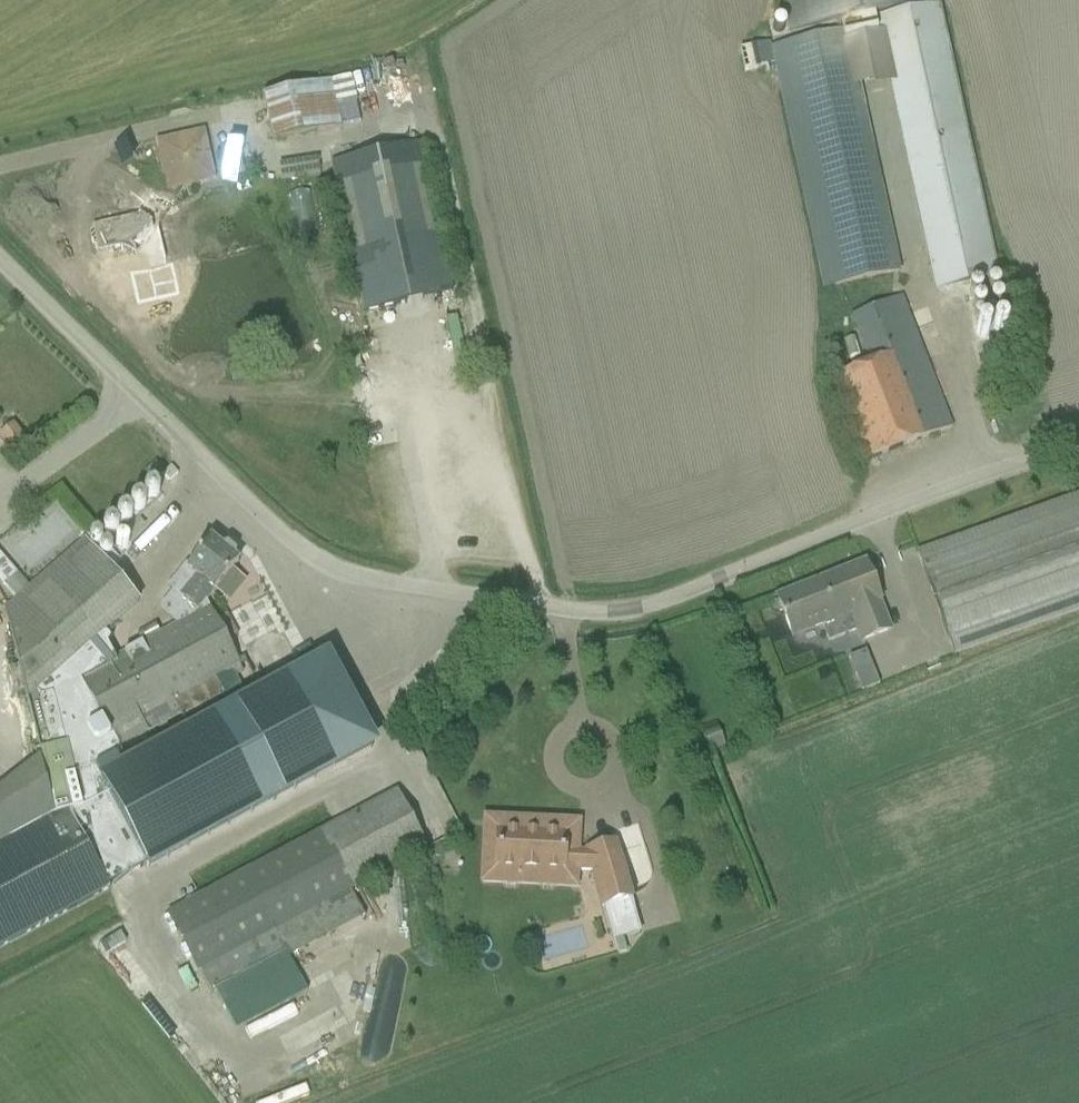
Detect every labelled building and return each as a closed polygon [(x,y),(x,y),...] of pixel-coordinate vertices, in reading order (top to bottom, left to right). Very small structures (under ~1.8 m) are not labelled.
[(787,31),(840,20),(841,30),(847,29),(849,39),(877,33),(873,17),(872,13),(928,1),(928,0),(781,0),(787,31)] [(995,273),(937,3),(873,17),(877,33),(932,286),(995,273)] [(901,271),(849,39),(847,29),(841,30),(779,44),(833,285),(901,271)] [(339,126),(329,80),(259,95),(270,141),(339,126)] [(135,253),(139,270),(185,252),(180,236),(177,234),(164,217),(182,189),(214,181),(203,132),(155,143),(161,173),(136,212),(116,217),(99,250),(121,245),(135,253)] [(422,163),(334,182),(349,254),(438,234),(422,163)] [(290,230),(309,230),(309,191),(290,191),(290,230)] [(377,265),(386,304),(396,301),(387,262),(377,265)] [(951,428),(943,407),(900,295),(853,314),(873,365),(831,381),(863,462),(951,428)] [(0,433),(0,437),(10,450),(25,439),(13,423),(0,433)] [(917,553),(953,656),(1078,611),(1078,495),(917,553)] [(0,844),(0,948),(107,890),(105,886),(145,866),(101,782),(127,768),(116,748),(80,683),(116,663),(105,642),(110,639),(104,632),(137,603),(110,572),(120,563),(112,554),(114,552),(95,530),(79,545),(29,588),(16,599),(3,611),(40,758),(54,814),(0,844)] [(116,663),(80,683),(116,748),(157,726),(160,732),(168,728),(165,722),(179,714),(186,727),(228,704),(214,678),(232,668),(238,665),(226,641),(215,621),(208,608),(204,604),(214,591),(237,562),(232,558),(233,554),(226,548),(222,550),(210,540),(188,567),(185,564),(167,587),(172,592),(161,606),(161,613),(176,625),(164,632),(145,642),(123,654),(125,658),(116,663)] [(828,643),(855,632),(860,644),(891,632),(864,564),(776,599),(791,637),(821,625),(828,643)] [(848,656),(860,690),(880,683),(868,649),(848,656)] [(127,768),(101,782),(145,866),(146,868),(372,746),(327,660),(232,711),(184,737),(127,768)] [(699,732),(707,754),(717,750),(709,728),(699,732)] [(0,789),(0,844),(54,814),(40,758),(0,789)] [(164,914),(195,973),(198,971),(274,931),(425,850),(394,793),(164,914)] [(563,853),(564,836),(497,832),(495,870),(592,873),(601,907),(630,898),(614,843),(586,851),(586,854),(563,853)] [(198,971),(211,994),(286,953),(274,931),(198,971)] [(392,965),(381,1001),(398,1006),(408,969),(392,965)] [(390,1060),(392,1034),(363,1031),(361,1057),(390,1060)]
